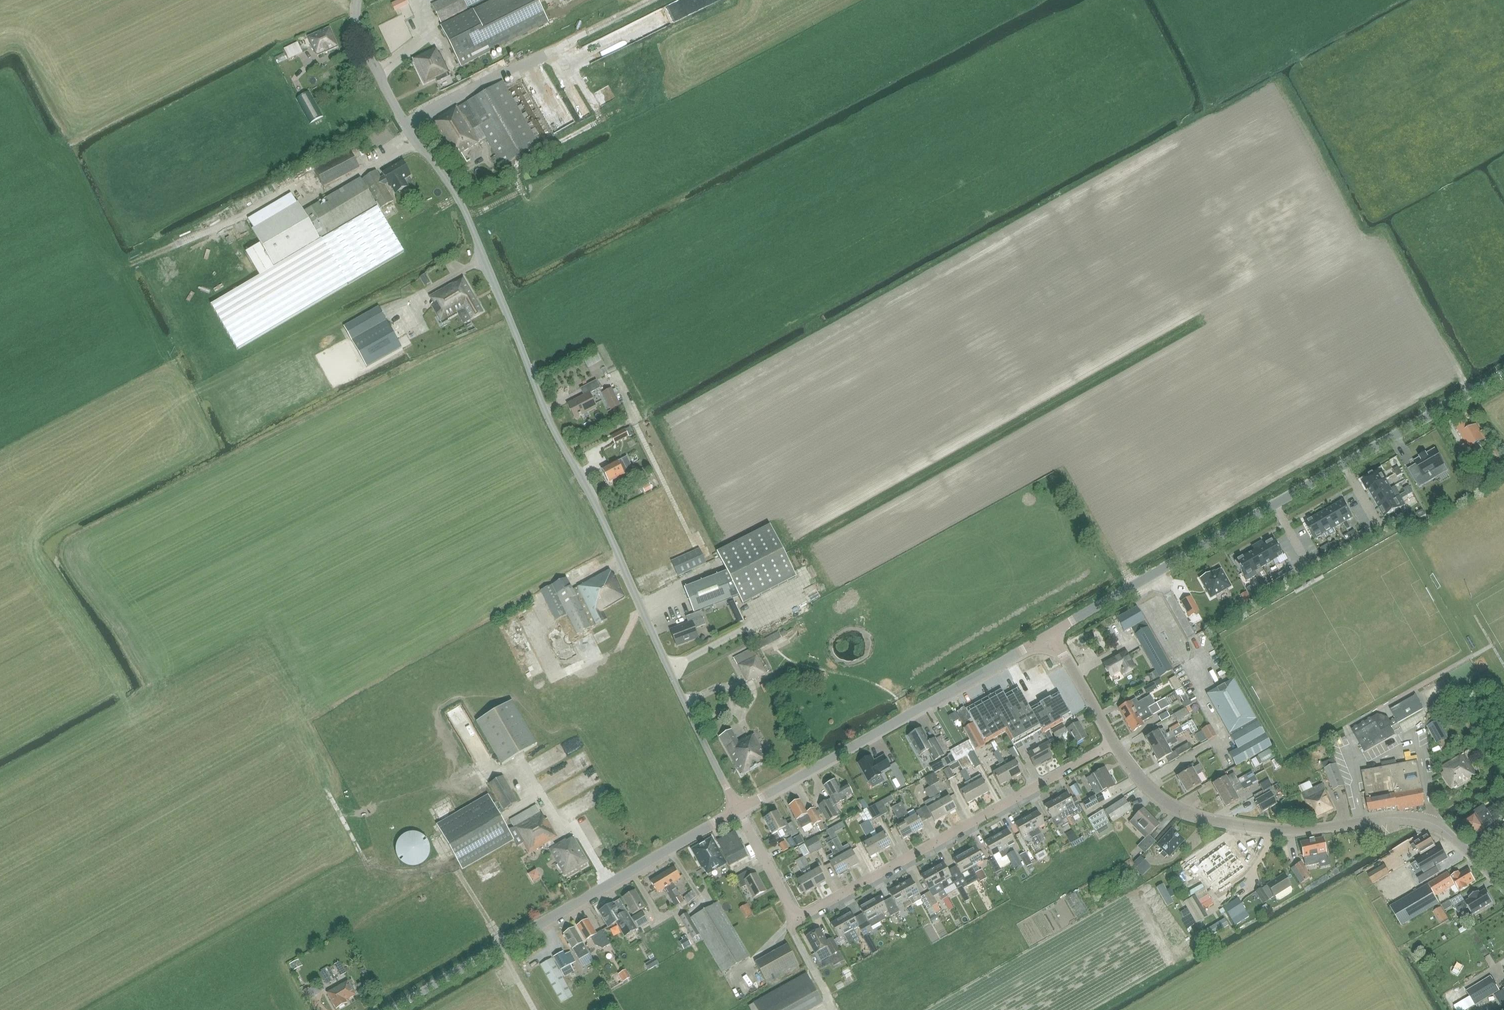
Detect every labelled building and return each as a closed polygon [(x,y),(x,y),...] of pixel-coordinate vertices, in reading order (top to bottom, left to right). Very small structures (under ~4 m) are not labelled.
[(398,7),(404,4),(402,0),(391,0),(386,2),(390,10),(398,6),(398,7)] [(431,5),(441,23),(468,9),(467,8),(483,0),(441,0),(431,5)] [(537,0),(493,0),(441,27),(461,67),(497,48),(496,47),(548,20),(537,0)] [(407,38),(397,14),(388,18),(388,19),(374,25),(384,48),(407,38)] [(317,55),(338,47),(330,27),(307,37),(312,51),(314,50),(317,55)] [(284,49),(290,59),(302,53),(297,42),(284,49)] [(412,59),(430,97),(440,91),(436,82),(450,76),(437,50),(434,49),(414,59),(413,58),(412,59)] [(503,165),(504,165),(539,144),(503,81),(456,109),(456,108),(438,118),(439,121),(433,124),(454,158),(479,143),(472,130),(475,128),(480,137),(484,135),(495,155),(501,167),(503,165)] [(322,116),(309,91),(295,98),(309,123),(322,116)] [(531,106),(548,133),(566,121),(550,96),(538,103),(537,102),(531,106)] [(577,104),(579,103),(577,97),(567,101),(572,112),(579,109),(577,104)] [(342,150),(312,165),(318,176),(323,187),(360,168),(351,152),(345,155),(342,150)] [(410,175),(404,164),(402,161),(383,172),(384,175),(388,182),(391,187),(391,186),(395,193),(408,186),(404,179),(410,175)] [(376,171),(364,178),(377,201),(375,202),(379,209),(393,201),(384,185),(388,183),(384,176),(380,178),(376,171)] [(238,350),(404,253),(378,208),(375,202),(361,178),(311,207),(303,212),(297,204),(254,229),(262,243),(246,252),(260,277),(211,305),(238,350)] [(464,277),(429,297),(433,303),(430,305),(432,308),(434,312),(441,323),(457,313),(463,324),(470,321),(484,313),(464,277)] [(343,326),(344,327),(322,338),(343,379),(367,367),(402,348),(379,306),(343,326)] [(452,333),(463,327),(460,322),(450,328),(452,333)] [(584,396),(568,404),(575,419),(596,407),(589,394),(600,388),(597,380),(580,388),(584,396)] [(611,389),(602,393),(611,410),(620,405),(611,389)] [(1467,421),(1457,427),(1467,444),(1460,448),(1464,454),(1467,460),(1474,456),(1470,448),(1479,443),(1486,439),(1482,432),(1481,433),(1476,425),(1471,428),(1467,421)] [(625,430),(611,437),(615,444),(629,437),(625,430)] [(1435,449),(1426,454),(1420,458),(1414,461),(1416,465),(1409,469),(1419,487),(1436,478),(1432,472),(1444,465),(1435,449)] [(1493,452),(1497,459),(1503,455),(1499,449),(1493,452)] [(626,457),(601,470),(609,484),(633,470),(626,457)] [(1385,480),(1387,478),(1382,469),(1382,468),(1380,469),(1362,479),(1361,480),(1361,481),(1367,490),(1369,489),(1368,489),(1385,479),(1385,480)] [(1369,489),(1374,498),(1390,489),(1385,480),(1385,479),(1368,489),(1369,489)] [(1396,498),(1390,489),(1374,498),(1379,507),(1396,498)] [(1385,517),(1401,508),(1398,502),(1402,499),(1400,495),(1396,498),(1379,507),(1385,517)] [(1343,501),(1334,507),(1343,523),(1347,530),(1351,528),(1347,521),(1353,517),(1343,501)] [(1343,523),(1334,507),(1324,512),(1334,528),(1343,523)] [(1334,528),(1324,512),(1315,517),(1324,534),(1326,538),(1330,535),(1328,531),(1334,529),(1334,528)] [(1324,534),(1315,517),(1305,523),(1315,539),(1324,534)] [(710,578),(684,588),(694,613),(720,603),(730,599),(728,593),(735,590),(743,605),(796,577),(788,561),(769,525),(757,531),(716,553),(727,572),(722,573),(710,578)] [(1273,539),(1263,545),(1273,561),(1275,565),(1279,563),(1276,559),(1282,556),(1273,539)] [(1263,566),(1273,561),(1263,545),(1254,550),(1263,566)] [(1323,553),(1329,550),(1326,545),(1320,548),(1323,553)] [(677,577),(706,564),(699,549),(671,561),(677,577)] [(1263,566),(1254,550),(1244,555),(1254,572),(1263,566)] [(1254,572),(1244,555),(1235,561),(1246,581),(1256,575),(1254,572)] [(1210,573),(1199,579),(1211,598),(1231,587),(1221,569),(1215,572),(1211,574),(1210,573)] [(572,589),(567,578),(540,591),(555,621),(567,615),(577,635),(608,620),(603,611),(626,600),(615,575),(612,577),(609,571),(572,589)] [(1190,597),(1181,602),(1189,616),(1195,613),(1191,606),(1195,604),(1190,597)] [(1116,619),(1124,633),(1144,621),(1136,608),(1116,619)] [(686,617),(688,623),(670,630),(677,647),(699,639),(695,629),(706,625),(700,612),(686,617)] [(1148,627),(1141,631),(1134,635),(1159,678),(1172,670),(1148,627)] [(563,643),(552,648),(554,652),(559,649),(562,655),(567,652),(563,643)] [(753,681),(765,675),(765,673),(762,668),(765,666),(754,648),(733,658),(737,665),(737,666),(746,682),(747,682),(752,680),(753,681)] [(1125,652),(1105,664),(1111,676),(1120,671),(1122,675),(1134,667),(1125,652)] [(1229,754),(1236,767),(1271,747),(1233,679),(1207,694),(1229,734),(1230,734),(1231,736),(1230,737),(1237,749),(1229,754)] [(773,680),(760,686),(764,694),(777,688),(773,680)] [(1144,688),(1147,694),(1156,689),(1153,683),(1144,688)] [(1172,689),(1175,697),(1181,695),(1177,686),(1172,689)] [(990,695),(966,709),(972,721),(973,723),(985,744),(1005,732),(1013,746),(1015,745),(1017,749),(1023,746),(1021,742),(1041,730),(1042,732),(1069,716),(1071,715),(1058,691),(1029,708),(1018,688),(1004,696),(1000,690),(994,693),(990,695)] [(1416,695),(1390,710),(1398,723),(1422,709),(1423,707),(1416,695)] [(972,721),(966,709),(965,707),(960,709),(955,700),(934,713),(947,737),(950,735),(954,742),(963,736),(956,722),(960,720),(964,726),(972,721)] [(512,701),(476,722),(502,765),(537,745),(512,701)] [(1125,721),(1148,708),(1145,703),(1135,710),(1130,702),(1118,708),(1125,721)] [(1161,711),(1157,703),(1156,703),(1148,708),(1153,716),(1161,711)] [(454,704),(441,710),(447,722),(460,715),(454,704)] [(1142,722),(1153,716),(1148,708),(1125,721),(1132,733),(1144,726),(1142,722)] [(1174,715),(1178,722),(1189,715),(1185,708),(1174,715)] [(1379,720),(1354,734),(1365,753),(1395,735),(1391,728),(1393,726),(1391,722),(1389,723),(1379,720)] [(1448,738),(1438,721),(1427,727),(1437,744),(1448,738)] [(1075,745),(1088,738),(1079,722),(1066,729),(1065,729),(1062,725),(1050,731),(1055,738),(1065,733),(1067,736),(1070,735),(1075,745)] [(985,745),(985,744),(973,723),(963,729),(969,740),(950,751),(956,762),(968,755),(974,752),(975,751),(974,751),(982,747),(985,745)] [(1216,735),(1210,725),(1202,730),(1208,740),(1216,735)] [(1159,730),(1145,738),(1151,750),(1174,737),(1183,732),(1183,731),(1180,727),(1171,732),(1167,734),(1163,728),(1159,731),(1159,730)] [(741,777),(769,761),(754,735),(738,742),(732,729),(718,737),(741,777)] [(922,729),(908,737),(919,756),(928,751),(934,761),(944,755),(935,739),(929,742),(922,729)] [(1174,737),(1151,750),(1158,762),(1166,758),(1169,763),(1179,757),(1178,756),(1191,748),(1188,743),(1175,750),(1171,753),(1167,745),(1170,744),(1171,745),(1172,745),(1177,742),(1174,737)] [(1023,746),(1017,749),(1023,761),(1029,757),(1034,767),(1040,764),(1041,765),(1046,762),(1047,763),(1051,760),(1051,759),(1051,758),(1053,757),(1049,750),(1052,749),(1048,741),(1028,753),(1024,746),(1023,746)] [(1009,751),(1014,760),(1019,757),(1014,748),(1009,751)] [(1257,756),(1262,765),(1275,758),(1270,749),(1257,756)] [(998,751),(993,753),(998,761),(1002,758),(1001,756),(998,751)] [(974,752),(968,755),(975,768),(981,765),(974,752)] [(547,781),(584,763),(579,753),(542,771),(547,781)] [(945,768),(956,762),(951,753),(948,755),(948,757),(941,761),(944,767),(945,768)] [(1464,754),(1462,755),(1462,754),(1438,769),(1452,790),(1475,776),(1477,774),(1472,767),(1464,754)] [(872,756),(858,763),(868,782),(881,775),(880,773),(890,768),(884,756),(874,761),(872,756)] [(1002,763),(1004,767),(1011,780),(1022,773),(1015,761),(1010,764),(1007,760),(1002,763)] [(1365,786),(1367,800),(1369,812),(1398,806),(1425,801),(1423,790),(1422,790),(1417,761),(1397,765),(1396,760),(1381,763),(1382,768),(1362,771),(1365,786)] [(1011,780),(1004,767),(1002,763),(996,766),(998,770),(992,773),(1000,786),(1011,780)] [(1337,764),(1336,764),(1324,769),(1333,790),(1346,786),(1337,764)] [(1196,775),(1203,771),(1199,765),(1193,769),(1192,768),(1177,777),(1186,793),(1202,784),(1196,775)] [(954,777),(949,768),(943,771),(949,780),(954,777)] [(1085,801),(1082,803),(1087,811),(1089,809),(1106,800),(1102,794),(1101,793),(1114,786),(1114,785),(1115,785),(1115,783),(1113,779),(1112,778),(1111,779),(1105,768),(1091,776),(1096,784),(1091,787),(1095,796),(1085,801)] [(541,769),(532,772),(539,790),(548,786),(541,769)] [(929,787),(945,816),(956,810),(948,797),(942,800),(940,795),(934,785),(939,782),(934,774),(924,778),(929,787)] [(969,781),(971,780),(968,774),(963,777),(966,783),(964,784),(966,788),(960,791),(967,805),(978,798),(969,781)] [(1226,776),(1212,784),(1219,796),(1248,779),(1245,775),(1237,780),(1236,781),(1232,774),(1226,777),(1226,776)] [(971,780),(969,781),(978,798),(989,792),(980,775),(971,780)] [(503,776),(489,784),(504,810),(518,802),(503,776)] [(1248,779),(1219,796),(1225,807),(1239,800),(1234,792),(1242,788),(1244,790),(1252,785),(1251,783),(1256,780),(1254,776),(1248,779)] [(1268,779),(1259,785),(1263,792),(1272,786),(1269,780),(1268,779)] [(836,780),(824,787),(830,799),(828,800),(828,799),(818,805),(826,819),(827,822),(840,815),(834,805),(847,799),(846,798),(853,794),(847,784),(841,788),(836,780)] [(1064,787),(1068,795),(1076,791),(1072,783),(1064,787)] [(1314,819),(1335,809),(1323,783),(1301,793),(1314,819)] [(1265,795),(1255,801),(1261,813),(1276,805),(1272,798),(1271,795),(1276,792),(1273,786),(1272,786),(1263,792),(1265,795)] [(934,822),(945,816),(929,787),(924,790),(929,798),(926,800),(925,804),(926,806),(920,809),(926,820),(931,817),(934,822)] [(1055,799),(1066,818),(1071,815),(1072,818),(1083,812),(1079,804),(1074,796),(1069,798),(1067,794),(1057,800),(1056,798),(1055,799)] [(437,825),(442,834),(463,870),(514,840),(518,846),(523,844),(528,854),(544,845),(547,849),(546,850),(547,851),(549,850),(564,876),(588,862),(574,837),(572,838),(571,837),(566,840),(565,838),(555,844),(553,840),(558,837),(547,818),(544,820),(536,805),(509,820),(514,828),(508,829),(489,795),(437,825)] [(1062,820),(1066,818),(1055,799),(1054,799),(1055,801),(1044,806),(1052,819),(1059,815),(1062,820)] [(1124,799),(1104,811),(1112,823),(1131,810),(1124,799)] [(794,803),(789,806),(801,829),(802,829),(804,833),(813,829),(810,824),(812,823),(813,826),(822,821),(814,808),(806,812),(800,800),(798,801),(795,801),(794,803)] [(875,805),(881,816),(888,813),(881,801),(875,805)] [(926,820),(920,809),(915,812),(916,815),(910,818),(907,813),(902,802),(897,805),(913,834),(924,828),(921,823),(926,820)] [(873,821),(881,816),(875,805),(867,809),(872,818),(873,821)] [(897,805),(891,808),(900,823),(895,826),(902,840),(913,834),(897,805)] [(1492,824),(1501,818),(1493,806),(1487,810),(1484,805),(1474,811),(1476,813),(1462,822),(1464,825),(1463,827),(1465,831),(1468,831),(1472,836),(1492,824)] [(865,810),(859,813),(864,823),(869,820),(872,818),(867,809),(865,810)] [(1132,820),(1129,823),(1145,839),(1138,846),(1145,852),(1155,841),(1149,835),(1159,824),(1143,809),(1132,820)] [(1097,810),(1081,817),(1088,830),(1103,823),(1097,810)] [(777,812),(763,819),(772,836),(782,830),(785,835),(789,833),(791,838),(798,834),(792,823),(788,825),(785,820),(783,821),(777,812)] [(1036,836),(1040,834),(1038,828),(1044,825),(1037,812),(1027,818),(1026,816),(1025,816),(1036,836)] [(1032,838),(1036,836),(1025,816),(1024,817),(1025,819),(1014,824),(1021,837),(1029,833),(1032,838)] [(869,820),(864,823),(870,834),(875,832),(875,831),(869,820)] [(866,837),(870,834),(864,823),(859,825),(866,837)] [(1058,832),(1067,848),(1076,843),(1067,827),(1058,832)] [(1156,845),(1164,852),(1161,855),(1165,858),(1167,855),(1169,857),(1184,840),(1172,828),(1156,845)] [(995,834),(1006,856),(1011,853),(1008,848),(1015,845),(1007,830),(996,836),(996,834),(995,834)] [(735,831),(717,840),(729,866),(731,865),(747,857),(735,831)] [(875,832),(870,834),(873,838),(880,852),(892,846),(884,832),(877,836),(875,832)] [(428,858),(429,856),(430,853),(430,850),(430,848),(429,845),(428,843),(427,840),(425,838),(423,836),(421,835),(419,834),(416,833),(413,833),(410,833),(407,834),(404,835),(402,837),(400,839),(398,841),(397,844),(396,846),(396,849),(396,851),(396,854),(397,857),(398,859),(400,861),(402,863),(404,865),(407,866),(410,867),(413,867),(415,867),(418,866),(421,865),(423,864),(425,862),(427,860),(428,858)] [(996,861),(1006,856),(995,834),(994,835),(995,837),(984,842),(992,857),(993,856),(994,858),(989,861),(995,873),(1001,870),(996,861)] [(1435,846),(1429,835),(1414,844),(1412,846),(1415,851),(1417,849),(1421,855),(1422,854),(1424,853),(1435,846)] [(810,840),(817,851),(823,848),(816,837),(810,840)] [(1306,866),(1328,862),(1323,837),(1300,842),(1304,864),(1306,866)] [(712,838),(691,849),(702,869),(703,868),(706,875),(726,864),(712,838)] [(832,840),(832,841),(838,852),(840,856),(848,870),(859,864),(848,845),(842,849),(836,838),(832,840)] [(869,858),(880,852),(873,838),(862,845),(869,858)] [(810,855),(817,851),(810,840),(804,843),(805,845),(810,853),(810,855)] [(827,843),(833,854),(835,859),(830,863),(837,876),(848,870),(840,856),(838,852),(832,841),(827,843)] [(1231,841),(1204,859),(1208,866),(1210,865),(1217,875),(1218,874),(1223,882),(1249,866),(1247,863),(1243,856),(1241,857),(1231,841)] [(783,852),(788,850),(784,843),(779,846),(783,852)] [(805,845),(799,848),(804,856),(810,853),(805,845)] [(1416,861),(1423,872),(1417,876),(1422,884),(1435,876),(1439,873),(1435,866),(1447,859),(1440,847),(1416,861)] [(975,873),(979,871),(977,865),(984,862),(976,848),(965,853),(965,852),(964,852),(975,873)] [(1011,853),(1006,856),(1014,870),(1022,865),(1014,851),(1011,853)] [(956,866),(952,868),(959,882),(962,886),(961,886),(963,889),(968,886),(964,879),(961,874),(967,870),(970,876),(975,873),(964,852),(963,853),(963,854),(953,860),(956,866)] [(799,859),(816,888),(827,882),(819,868),(812,872),(810,867),(804,856),(799,859)] [(1133,863),(1139,872),(1140,872),(1148,865),(1146,863),(1141,856),(1133,863)] [(799,859),(794,861),(803,877),(797,880),(800,886),(799,887),(798,889),(800,893),(802,893),(804,892),(805,894),(816,888),(799,859)] [(1300,884),(1311,877),(1301,862),(1290,869),(1300,884)] [(959,882),(952,868),(947,871),(944,864),(933,870),(932,868),(931,869),(943,889),(954,883),(957,888),(961,886),(962,886),(959,882)] [(1390,874),(1385,866),(1384,865),(1368,875),(1373,884),(1390,874)] [(662,874),(679,904),(684,901),(682,898),(681,896),(680,896),(675,889),(673,884),(681,879),(674,867),(662,874)] [(747,885),(754,897),(766,891),(757,874),(753,876),(750,869),(736,877),(741,888),(747,885)] [(931,871),(920,876),(928,890),(929,892),(930,892),(933,897),(939,894),(943,900),(947,897),(943,889),(931,869),(930,869),(931,871)] [(1437,879),(1428,884),(1435,897),(1455,885),(1460,892),(1468,888),(1467,886),(1475,881),(1468,870),(1460,874),(1459,873),(1450,878),(1447,873),(1437,879)] [(676,906),(679,904),(662,874),(650,881),(657,893),(665,888),(676,906)] [(1273,897),(1274,897),(1276,900),(1280,900),(1291,893),(1292,890),(1290,887),(1291,886),(1284,874),(1266,885),(1266,886),(1262,888),(1255,892),(1263,904),(1269,900),(1268,900),(1273,897)] [(899,884),(911,905),(915,903),(912,898),(919,894),(911,880),(901,885),(900,884),(899,884)] [(906,908),(911,905),(899,884),(898,885),(899,886),(888,892),(891,898),(887,900),(895,914),(899,911),(897,906),(903,903),(906,908)] [(1391,906),(1390,907),(1402,926),(1439,903),(1436,897),(1435,897),(1428,884),(1411,895),(1401,900),(1391,906)] [(957,888),(956,889),(964,903),(969,900),(963,889),(961,886),(957,888)] [(634,890),(622,897),(633,914),(644,908),(634,890)] [(683,898),(687,904),(696,897),(692,890),(683,898)] [(1469,897),(1470,899),(1465,902),(1461,895),(1451,901),(1459,913),(1468,908),(1472,915),(1493,903),(1485,890),(1480,894),(1478,892),(1469,897)] [(929,892),(925,894),(932,907),(936,913),(939,911),(936,904),(937,904),(933,897),(930,892),(929,892)] [(925,894),(920,898),(927,910),(932,907),(925,894)] [(1195,896),(1183,903),(1186,908),(1190,915),(1196,924),(1207,917),(1195,896)] [(895,914),(887,900),(883,902),(880,897),(874,900),(873,899),(869,901),(880,922),(884,919),(882,915),(887,911),(890,917),(895,914)] [(1238,898),(1223,908),(1231,920),(1235,926),(1249,917),(1245,911),(1245,910),(1238,898)] [(876,924),(880,922),(869,901),(865,903),(866,905),(860,908),(863,913),(858,916),(868,934),(872,931),(867,922),(873,919),(876,924)] [(688,914),(680,918),(692,938),(695,943),(702,939),(722,973),(750,956),(718,902),(690,918),(688,914)] [(742,902),(734,906),(739,916),(747,913),(742,902)] [(600,911),(599,911),(609,927),(616,922),(625,936),(637,928),(627,911),(620,915),(613,903),(607,907),(604,906),(600,908),(600,911)] [(632,918),(638,929),(648,922),(642,912),(632,918)] [(868,934),(858,916),(854,918),(851,913),(845,916),(844,915),(840,917),(851,938),(852,938),(855,943),(859,941),(856,935),(853,930),(858,927),(863,936),(868,934)] [(851,938),(840,917),(836,919),(837,921),(831,924),(839,938),(844,935),(850,946),(855,943),(852,938),(851,938)] [(582,923),(576,926),(585,941),(591,938),(596,945),(602,948),(610,944),(602,930),(596,934),(588,920),(586,921),(586,920),(583,921),(582,923)] [(583,943),(574,927),(563,934),(572,949),(579,960),(589,954),(583,943)] [(840,952),(832,938),(826,941),(820,929),(805,937),(815,954),(819,961),(826,957),(827,959),(840,952)] [(767,984),(799,966),(787,945),(754,963),(767,984)] [(563,952),(553,957),(560,970),(561,970),(565,977),(565,978),(570,975),(572,979),(577,976),(571,965),(576,962),(570,952),(565,954),(563,952)] [(561,1002),(572,996),(551,958),(540,965),(561,1002)] [(320,972),(327,984),(336,980),(329,967),(320,972)] [(727,983),(737,978),(732,968),(722,973),(727,983)] [(623,982),(624,982),(630,978),(626,970),(618,975),(623,982)] [(751,1009),(811,1009),(823,1003),(806,973),(753,1002),(753,1003),(748,1006),(751,1009)] [(744,987),(753,984),(750,976),(741,979),(744,987)] [(1491,977),(1467,992),(1475,1005),(1499,990),(1491,977)] [(327,993),(336,1009),(347,1003),(346,1001),(356,995),(348,981),(327,993)] [(303,991),(308,1001),(319,995),(314,987),(312,986),(303,991)] [(1495,996),(1503,1009),(1503,990),(1495,996)]
